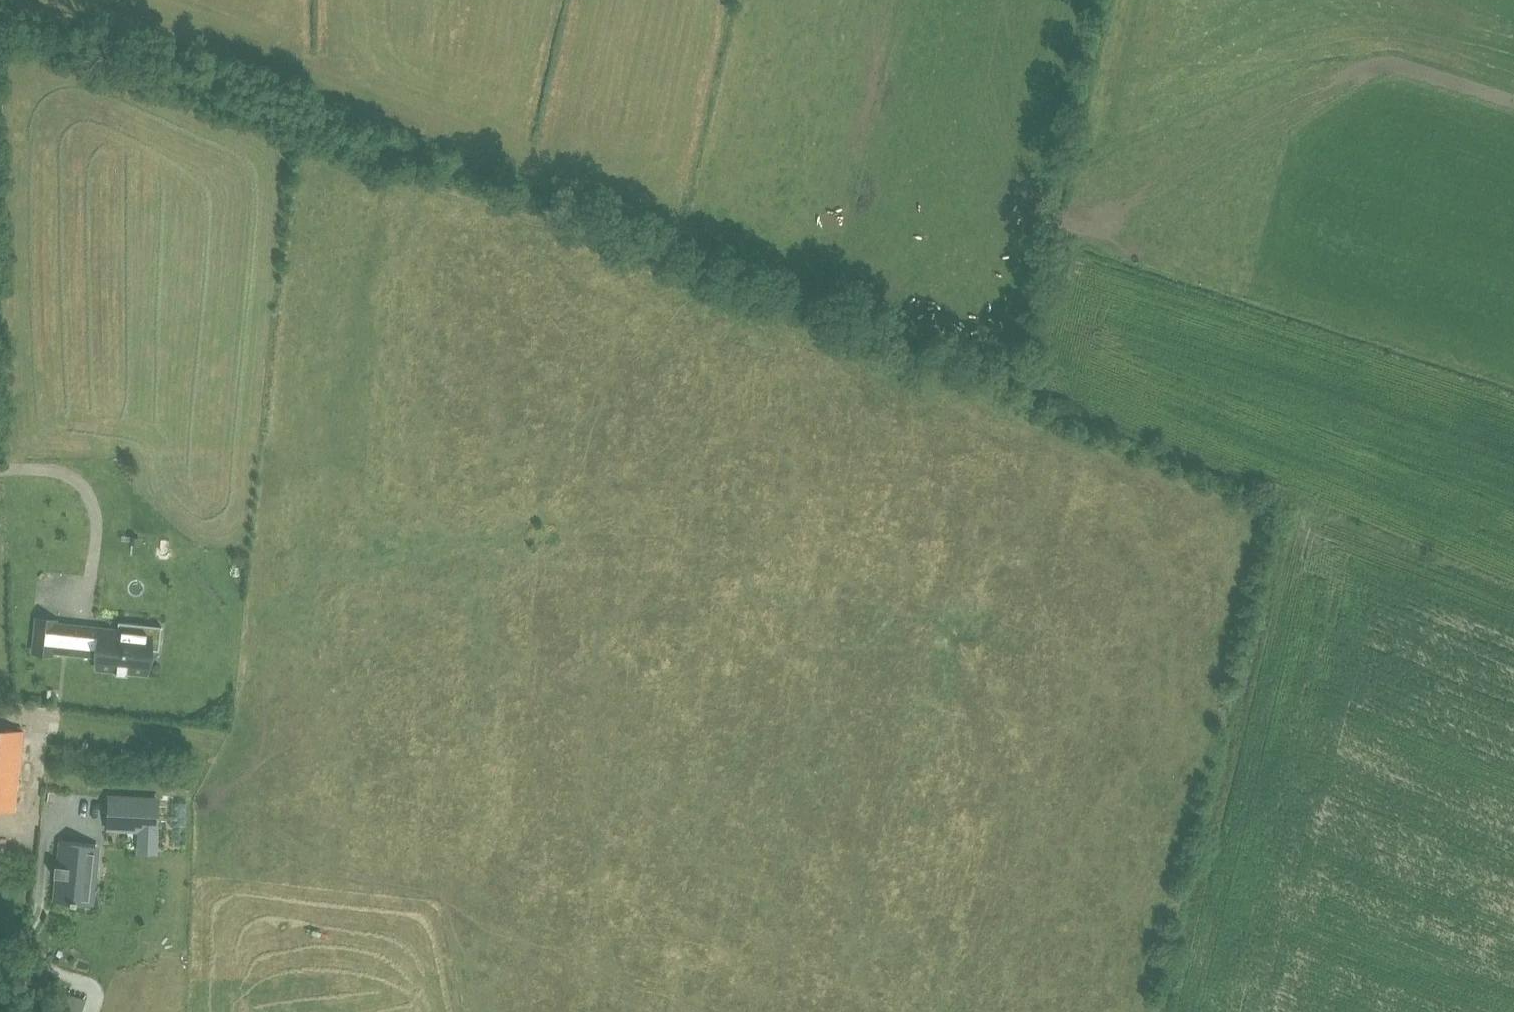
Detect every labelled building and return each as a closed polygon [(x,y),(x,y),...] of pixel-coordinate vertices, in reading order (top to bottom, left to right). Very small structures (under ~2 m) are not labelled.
[(52,651),(98,656),(101,629),(117,631),(117,629),(55,622),(56,620),(37,618),(33,651),(52,653),(52,651)] [(118,621),(117,629),(117,631),(101,629),(98,656),(97,667),(116,669),(116,673),(127,674),(127,670),(147,672),(149,649),(151,634),(147,634),(148,624),(118,621)] [(18,772),(22,731),(0,729),(0,810),(14,812),(18,772)] [(159,798),(113,796),(111,828),(158,830),(159,798)] [(97,847),(61,843),(59,864),(55,864),(54,876),(58,876),(55,899),(70,901),(70,902),(76,903),(76,901),(91,903),(97,847)]
